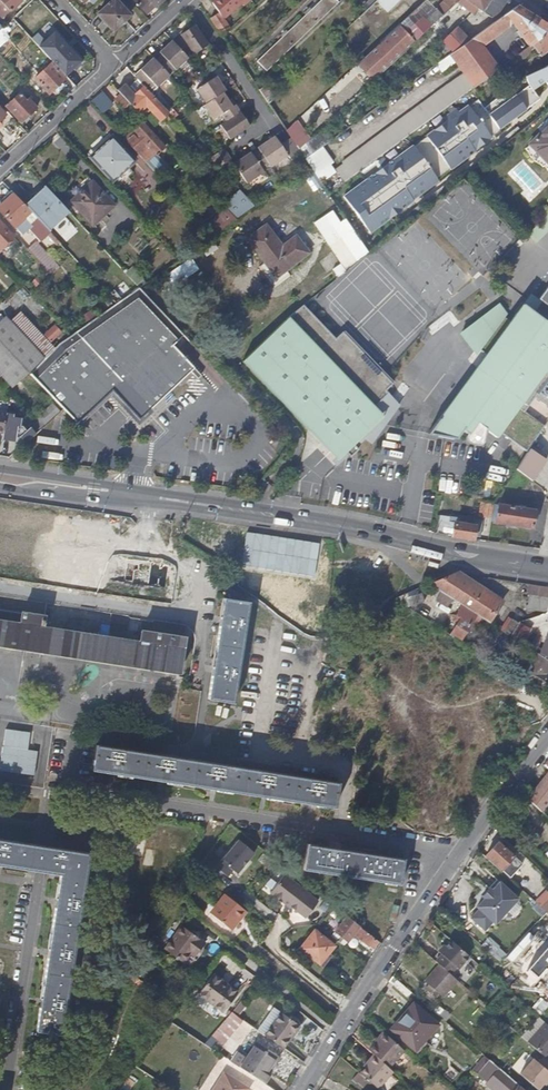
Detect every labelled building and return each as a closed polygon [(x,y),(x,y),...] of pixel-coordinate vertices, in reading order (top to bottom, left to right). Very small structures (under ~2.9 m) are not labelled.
[(20,0),(0,0),(0,1),(9,11),(21,1),(20,0)] [(128,15),(114,0),(112,0),(98,13),(98,15),(112,30),(128,15)] [(161,0),(134,0),(147,14),(161,0)] [(214,2),(212,3),(218,12),(222,17),(240,3),(242,5),(249,0),(216,0),(214,2)] [(339,2),(337,0),(320,0),(256,61),(266,71),(339,2)] [(389,14),(382,7),(389,0),(377,0),(366,10),(348,28),(356,36),(365,28),(380,43),(399,25),(389,14)] [(373,83),(442,17),(426,0),(399,25),(380,43),(356,66),(368,78),(373,83)] [(377,0),(369,0),(363,5),(366,10),(377,0)] [(403,0),(389,0),(382,7),(389,14),(403,0)] [(460,0),(442,0),(451,8),(460,0)] [(507,0),(461,0),(469,4),(476,9),(491,17),(500,14),(508,0),(507,0)] [(0,1),(0,13),(3,17),(9,11),(0,1)] [(474,14),(476,9),(469,4),(466,10),(474,14)] [(539,19),(516,5),(506,13),(475,37),(483,48),(513,25),(523,40),(529,48),(547,34),(547,24),(539,19)] [(222,17),(218,12),(210,18),(222,36),(230,28),(222,17)] [(50,23),(42,30),(49,38),(58,31),(50,23)] [(207,46),(193,25),(183,32),(180,34),(189,48),(194,54),(207,46)] [(471,40),(456,27),(440,40),(453,53),(471,40)] [(189,48),(180,34),(173,40),(184,52),(189,48)] [(547,51),(547,34),(529,48),(514,59),(516,63),(519,60),(521,62),(533,53),(533,51),(534,50),(535,50),(540,57),(547,51)] [(499,70),(483,48),(475,37),(471,40),(453,53),(451,54),(457,63),(458,64),(465,74),(475,88),(499,70)] [(184,52),(173,40),(159,53),(161,55),(156,60),(168,73),(173,68),(175,71),(190,58),(184,52)] [(246,54),(240,45),(237,46),(232,40),(227,44),(239,61),(246,54)] [(56,55),(50,47),(43,53),(50,60),(56,55)] [(72,71),(80,64),(65,48),(51,61),(68,80),(75,88),(82,81),(72,71)] [(457,63),(451,54),(437,64),(443,73),(457,63)] [(156,60),(154,58),(134,75),(141,83),(150,93),(159,85),(170,75),(168,73),(156,60)] [(64,78),(50,63),(34,77),(34,78),(48,93),(64,78)] [(228,90),(213,69),(204,75),(199,79),(203,87),(198,90),(207,104),(224,93),(228,90)] [(346,181),(475,88),(465,74),(343,163),(344,165),(338,170),(346,181)] [(365,89),(373,83),(368,78),(361,84),(365,89)] [(527,87),(521,79),(510,87),(515,95),(527,87)] [(169,112),(150,93),(141,83),(134,90),(136,92),(134,94),(124,83),(117,89),(121,94),(133,107),(138,113),(145,107),(159,121),(169,112)] [(275,97),(265,84),(258,89),(268,103),(275,97)] [(517,125),(507,112),(515,106),(532,94),(535,91),(530,85),(527,87),(515,95),(494,110),(491,112),(497,119),(493,122),(499,129),(502,126),(507,132),(517,125)] [(494,110),(515,95),(510,87),(489,103),(494,110)] [(104,112),(113,105),(104,93),(95,99),(104,112)] [(234,109),(230,102),(224,93),(207,104),(205,106),(214,121),(223,116),(227,122),(242,112),(238,106),(234,109)] [(36,108),(29,100),(26,102),(18,94),(5,106),(20,122),(36,108)] [(133,107),(121,94),(114,101),(126,114),(133,107)] [(238,106),(234,99),(230,102),(234,109),(238,106)] [(471,116),(466,109),(460,113),(465,120),(471,116)] [(239,135),(252,126),(242,112),(227,122),(222,126),(231,140),(239,135)] [(163,146),(150,131),(140,121),(136,124),(133,128),(135,130),(125,139),(146,162),(154,154),(163,146)] [(288,131),(299,144),(310,135),(299,122),(288,131)] [(529,143),(547,161),(547,163),(547,124),(529,143)] [(320,132),(319,143),(330,143),(330,133),(320,132)] [(128,167),(134,161),(113,136),(91,156),(118,187),(134,173),(128,167)] [(0,137),(0,147),(4,152),(9,147),(0,137)] [(291,160),(301,153),(299,150),(292,139),(282,145),(276,137),(259,148),(261,151),(270,165),(271,168),(289,157),(291,160)] [(419,143),(345,194),(371,233),(446,182),(419,143)] [(547,161),(529,143),(525,148),(542,165),(547,161)] [(334,164),(322,148),(306,160),(311,169),(321,183),(335,173),(331,166),(334,164)] [(232,160),(230,158),(224,149),(210,158),(220,168),(232,160)] [(264,169),(270,165),(261,151),(254,156),(252,153),(235,165),(249,184),(266,172),(264,169)] [(160,161),(154,154),(146,162),(146,163),(152,168),(160,161)] [(314,175),(307,178),(314,192),(321,189),(314,175)] [(25,206),(3,181),(0,183),(0,194),(5,200),(0,205),(0,211),(22,234),(28,228),(39,241),(49,232),(47,230),(41,223),(25,206)] [(113,205),(95,184),(90,189),(86,186),(71,201),(92,224),(113,205)] [(68,210),(46,186),(26,204),(25,206),(41,223),(47,230),(52,225),(61,235),(72,225),(63,215),(68,210)] [(239,221),(255,207),(241,191),(225,204),(239,221)] [(369,253),(347,221),(324,236),(346,268),(369,253)] [(14,237),(0,222),(0,250),(14,237)] [(276,278),(309,254),(296,237),(282,247),(265,226),(246,240),(276,278)] [(58,268),(36,243),(27,250),(35,259),(49,274),(50,275),(58,268)] [(536,298),(547,306),(547,281),(536,298)] [(173,347),(183,337),(171,324),(138,288),(102,312),(95,318),(65,339),(64,339),(57,344),(53,349),(47,355),(44,358),(29,372),(76,423),(121,382),(148,411),(150,409),(190,373),(197,381),(201,377),(173,347)] [(523,303),(510,320),(503,316),(505,312),(498,303),(461,330),(477,351),(479,349),(485,354),(427,433),(455,438),(462,430),(466,433),(465,439),(466,440),(468,443),(476,445),(479,444),(481,443),(482,441),(485,428),(496,436),(499,432),(527,452),(530,448),(547,421),(547,322),(523,303)] [(95,318),(102,312),(98,307),(90,312),(95,318)] [(390,419),(366,441),(376,448),(403,407),(387,393),(396,384),(348,333),(339,339),(308,307),(294,320),(390,419)] [(3,315),(2,315),(0,318),(0,374),(12,387),(29,372),(44,358),(3,315)] [(390,419),(294,320),(247,364),(343,464),(366,441),(390,419)] [(65,339),(52,326),(43,335),(49,341),(52,338),(57,344),(64,339),(65,339)] [(46,343),(38,334),(34,339),(42,348),(46,343)] [(47,355),(53,349),(47,342),(46,343),(42,348),(47,355)] [(121,382),(76,423),(79,426),(120,387),(148,417),(153,412),(150,409),(148,411),(121,382)] [(39,429),(54,415),(59,411),(53,404),(33,422),(39,429)] [(24,431),(20,426),(17,426),(18,418),(10,417),(11,414),(5,414),(4,419),(1,440),(13,443),(14,437),(16,437),(23,444),(34,434),(28,427),(24,431)] [(530,478),(544,458),(530,448),(527,452),(516,469),(530,478)] [(446,517),(444,509),(448,497),(442,496),(436,516),(446,517)] [(532,526),(534,510),(525,508),(525,506),(519,505),(519,507),(492,503),(490,521),(532,526)] [(479,526),(449,522),(450,518),(446,517),(436,516),(434,533),(477,539),(479,526)] [(265,539),(266,526),(251,524),(250,538),(265,539)] [(282,571),(305,572),(305,547),(283,546),(282,571)] [(451,595),(461,580),(452,574),(428,584),(440,592),(449,597),(451,595)] [(466,609),(478,591),(461,580),(451,595),(449,597),(451,599),(465,608),(466,609)] [(500,605),(487,597),(478,591),(466,609),(481,618),(488,622),(489,623),(500,605)] [(447,606),(451,599),(449,597),(440,592),(435,599),(447,606)] [(547,604),(547,597),(520,593),(518,609),(547,613),(547,604)] [(234,703),(247,601),(222,598),(208,700),(234,703)] [(466,609),(465,608),(461,615),(476,625),(481,618),(466,609)] [(45,616),(30,614),(0,610),(0,645),(179,672),(184,637),(140,631),(138,639),(136,639),(137,636),(126,634),(126,638),(43,625),(45,616)] [(547,640),(543,638),(542,638),(536,636),(544,614),(537,617),(520,644),(528,648),(547,661),(547,656),(542,653),(547,640)] [(537,617),(525,621),(520,617),(508,636),(520,644),(537,617)] [(460,639),(468,625),(459,618),(450,633),(460,639)] [(481,632),(488,622),(481,618),(476,625),(474,628),(481,632)] [(547,676),(547,661),(528,648),(523,657),(528,661),(520,673),(545,690),(547,686),(547,676)] [(36,774),(38,750),(30,749),(32,731),(4,729),(1,772),(36,774)] [(337,783),(96,745),(92,770),(333,808),(337,783)] [(528,798),(542,811),(544,808),(547,803),(547,773),(528,798)] [(89,854),(0,840),(0,865),(60,875),(36,1031),(60,1035),(89,854)] [(253,852),(236,840),(219,861),(236,873),(253,852)] [(510,853),(501,845),(498,841),(486,854),(501,869),(501,868),(513,856),(510,853)] [(508,847),(503,843),(501,845),(510,853),(511,852),(509,850),(508,849),(508,847)] [(398,885),(402,861),(392,859),(306,846),(303,871),(398,885)] [(509,876),(520,863),(513,856),(501,868),(509,876)] [(315,901),(281,874),(269,891),(279,899),(294,911),(295,910),(304,917),(315,901)] [(518,898),(500,881),(477,906),(480,908),(471,917),(485,929),(493,921),(495,923),(518,898)] [(228,930),(243,911),(223,895),(202,921),(231,944),(237,936),(228,930)] [(545,911),(534,923),(537,926),(540,923),(547,930),(547,913),(545,911)] [(377,943),(344,918),(339,924),(337,924),(332,930),(346,941),(351,935),(369,949),(370,947),(372,948),(377,943)] [(332,928),(321,919),(315,926),(327,935),(332,928)] [(201,945),(177,927),(171,937),(189,952),(192,947),(197,950),(201,945)] [(333,946),(314,931),(312,930),(298,948),(318,964),(333,946)] [(494,955),(502,947),(490,936),(482,944),(494,955)] [(189,952),(171,937),(161,949),(180,963),(187,954),(189,952)] [(470,956),(452,940),(441,954),(443,954),(436,962),(439,964),(451,974),(457,967),(459,969),(470,956)] [(436,962),(443,954),(441,954),(438,951),(432,958),(436,962)] [(459,981),(451,974),(439,964),(424,981),(444,998),(459,981)] [(226,986),(209,973),(207,976),(224,989),(226,986)] [(221,1013),(237,994),(226,986),(224,989),(207,976),(194,993),(207,1003),(221,1013)] [(540,997),(533,1005),(541,1012),(538,1015),(544,1021),(545,1021),(547,1018),(547,1003),(540,997)] [(241,1001),(235,1010),(240,1014),(247,1005),(241,1001)] [(415,1051),(439,1024),(414,1002),(406,1011),(407,1013),(392,1030),(415,1051)] [(218,1050),(244,1019),(234,1011),(207,1042),(218,1050)] [(296,1025),(277,1012),(272,1018),(290,1033),(296,1025)] [(280,1048),(290,1033),(272,1018),(261,1035),(280,1048)] [(544,1021),(527,1041),(542,1054),(547,1057),(547,1056),(547,1024),(545,1021),(544,1021)] [(376,1042),(385,1034),(382,1031),(374,1040),(376,1042)] [(389,1066),(403,1049),(385,1034),(376,1042),(370,1049),(375,1054),(389,1066)] [(263,1071),(273,1055),(253,1042),(236,1067),(261,1084),(267,1074),(266,1073),(263,1071)] [(526,1051),(513,1066),(522,1074),(535,1058),(526,1051)] [(377,1088),(393,1070),(389,1066),(375,1054),(368,1060),(370,1062),(366,1067),(360,1073),(377,1088)] [(547,1082),(547,1059),(547,1057),(542,1054),(524,1075),(541,1089),(547,1082)] [(266,1073),(277,1057),(273,1055),(263,1071),(266,1073)] [(494,1065),(489,1061),(485,1066),(494,1074),(486,1083),(495,1089),(514,1089),(518,1086),(494,1065)] [(247,1089),(222,1073),(211,1089),(247,1089)]
